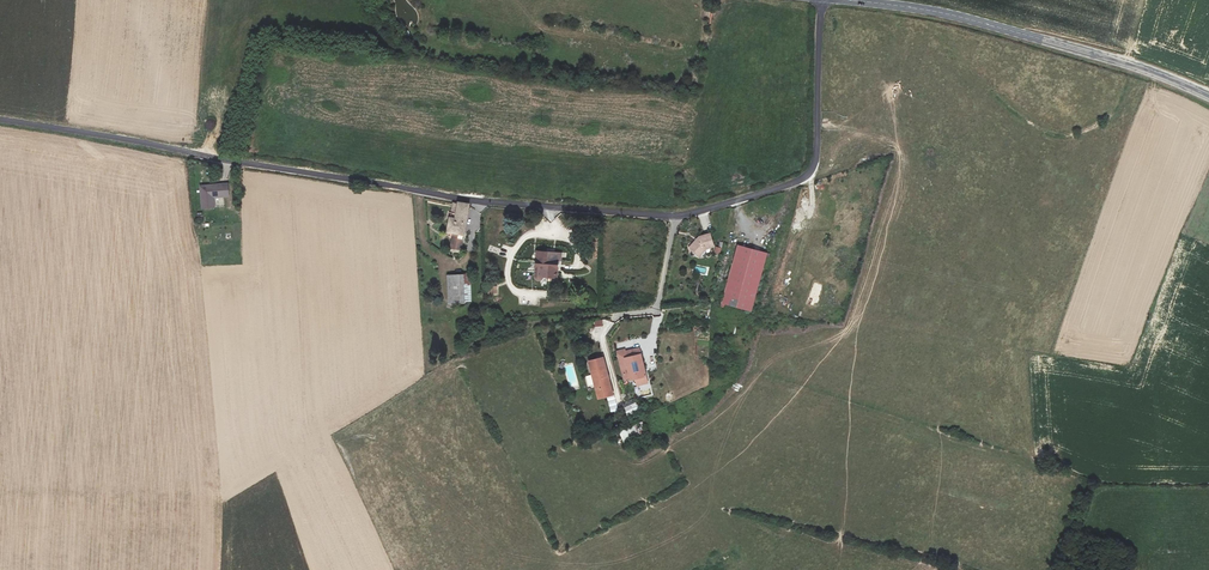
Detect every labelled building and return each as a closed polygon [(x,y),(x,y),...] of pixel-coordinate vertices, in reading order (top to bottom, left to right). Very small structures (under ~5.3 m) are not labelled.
[(200,178),(198,206),(208,207),(210,185),(207,185),(208,179),(200,178)] [(451,212),(448,229),(453,230),(453,233),(451,246),(462,248),(470,201),(463,201),(458,200),(458,202),(457,209),(456,213),(451,212)] [(712,229),(699,231),(689,243),(699,252),(705,245),(715,243),(712,229)] [(766,249),(739,241),(721,299),(749,308),(766,249)] [(720,254),(722,248),(715,246),(714,252),(720,254)] [(563,260),(564,252),(537,250),(535,276),(559,278),(560,259),(563,260)] [(472,299),(471,285),(470,272),(448,273),(449,299),(450,301),(472,299)] [(497,295),(497,286),(489,286),(490,295),(497,295)] [(607,341),(601,343),(605,355),(612,353),(607,341)] [(622,350),(626,364),(629,377),(635,376),(636,382),(646,379),(638,346),(623,350),(622,350)] [(620,366),(626,364),(622,350),(623,350),(622,347),(614,349),(615,354),(617,354),(620,366)] [(587,358),(596,387),(598,395),(612,392),(602,354),(587,358)] [(571,391),(580,389),(573,363),(564,366),(571,391)] [(632,421),(643,417),(638,402),(627,406),(632,421)] [(646,414),(657,410),(654,402),(643,406),(646,414)] [(641,421),(619,433),(625,444),(647,432),(641,421)]
